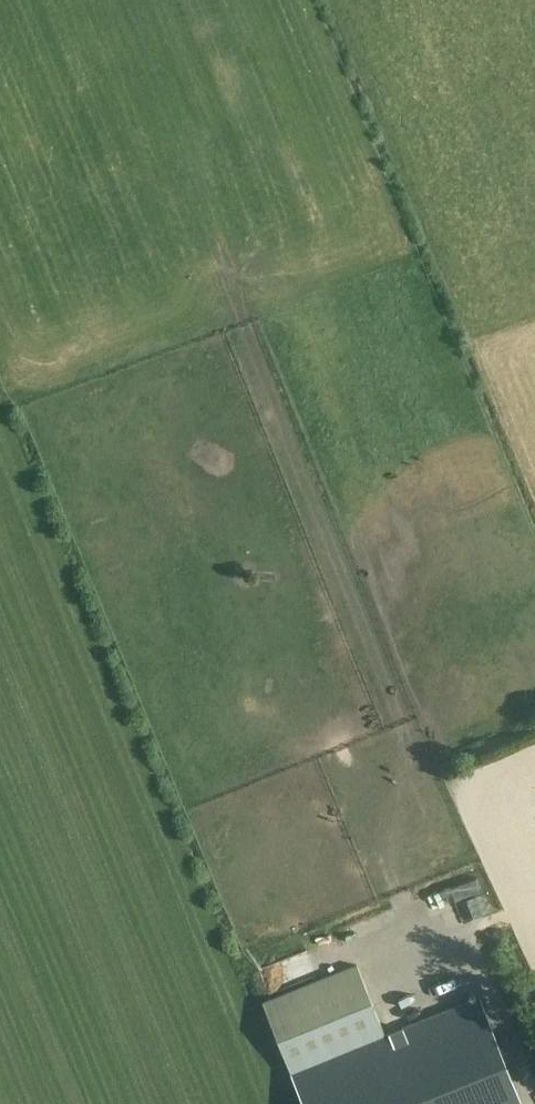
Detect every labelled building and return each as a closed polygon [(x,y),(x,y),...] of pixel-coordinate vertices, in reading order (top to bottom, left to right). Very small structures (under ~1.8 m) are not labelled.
[(290,1073),(302,1103),(520,1103),(478,998),(385,1035),(357,963),(261,1001),(290,1073)]
